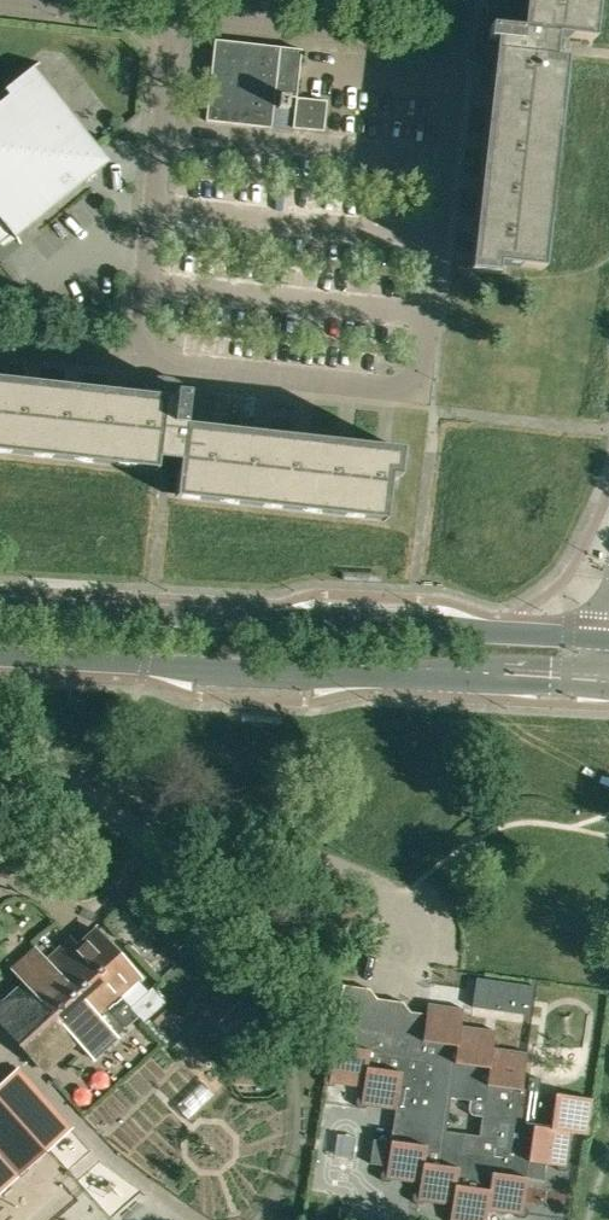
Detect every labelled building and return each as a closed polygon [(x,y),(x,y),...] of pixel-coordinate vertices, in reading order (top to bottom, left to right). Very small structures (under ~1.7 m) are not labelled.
[(521,9),(486,5),(484,28),(488,28),(487,37),(485,36),(473,58),(492,69),(470,270),(482,272),(483,263),(538,269),(561,59),(552,58),(554,37),(589,40),(593,0),(522,0),(521,9)] [(272,129),(294,131),(294,129),(311,131),(325,132),(328,108),(328,103),(315,101),(298,99),(299,89),(301,74),(302,64),(303,55),(303,51),(240,44),(215,41),(212,69),(206,122),(272,129)] [(12,234),(103,160),(34,74),(30,69),(4,90),(8,95),(0,102),(0,243),(12,234)] [(184,392),(182,390),(180,388),(177,386),(175,384),(172,383),(169,382),(166,382),(163,381),(159,381),(155,382),(156,388),(154,389),(152,390),(150,391),(148,393),(147,395),(146,397),(0,381),(0,448),(157,465),(157,456),(178,459),(175,493),(385,516),(391,464),(397,464),(398,450),(207,428),(211,391),(188,389),(187,392),(184,392)] [(139,978),(95,929),(78,945),(71,937),(68,940),(118,997),(120,995),(139,978)] [(118,997),(68,940),(47,959),(36,947),(12,969),(23,981),(0,1002),(0,1022),(43,1070),(76,1040),(93,1058),(139,1016),(120,995),(118,997)] [(535,986),(477,978),(473,1007),(531,1015),(535,986)] [(417,1203),(419,1203),(420,1203),(422,1202),(423,1200),(424,1198),(453,1202),(450,1219),(460,1219),(490,1219),(489,1219),(488,1218),(486,1217),(487,1207),(517,1211),(517,1213),(518,1215),(519,1216),(520,1218),(522,1218),(524,1218),(526,1218),(527,1216),(528,1215),(529,1213),(529,1211),(528,1209),(527,1208),(526,1207),(524,1206),(528,1178),(542,1180),(545,1163),(559,1165),(559,1167),(559,1169),(561,1170),(562,1171),(564,1172),(566,1172),(568,1171),(569,1170),(570,1169),(571,1167),(571,1165),(570,1163),(569,1162),(568,1160),(566,1160),(570,1132),(587,1134),(593,1097),(536,1089),(537,1086),(536,1086),(527,1084),(527,1088),(523,1087),(528,1054),(493,1049),(495,1031),(461,1026),(464,1010),(429,1005),(429,1003),(428,1003),(425,1023),(409,1020),(410,1011),(403,1001),(377,997),(370,988),(343,984),(330,1073),(328,1073),(326,1074),(325,1075),(324,1077),(323,1078),(323,1080),(324,1082),(325,1084),(326,1085),(328,1085),(330,1085),(332,1085),(333,1084),(335,1082),(335,1080),(363,1084),(361,1093),(360,1093),(358,1094),(356,1095),(355,1096),(355,1098),(355,1100),(355,1102),(356,1103),(358,1105),(360,1105),(362,1105),(363,1105),(365,1103),(366,1102),(396,1106),(392,1139),(374,1137),(371,1161),(388,1163),(387,1170),(386,1170),(384,1170),(382,1171),(381,1173),(381,1175),(381,1177),(381,1178),(382,1180),(384,1181),(386,1182),(388,1182),(389,1181),(391,1180),(392,1178),(393,1177),(420,1181),(418,1191),(417,1191),(415,1192),(413,1193),(412,1195),(412,1196),(412,1198),(412,1200),(413,1202),(415,1203),(417,1203)] [(250,992),(247,994),(219,1022),(228,1031),(259,1002),(250,992)] [(162,1005),(150,1016),(161,1029),(173,1018),(162,1005)] [(236,1065),(235,1084),(264,1085),(265,1066),(259,1066),(259,1063),(241,1062),(241,1065),(236,1065)] [(19,1175),(71,1128),(17,1068),(0,1084),(0,1192),(19,1175)] [(201,1083),(176,1108),(188,1121),(213,1096),(201,1083)]
